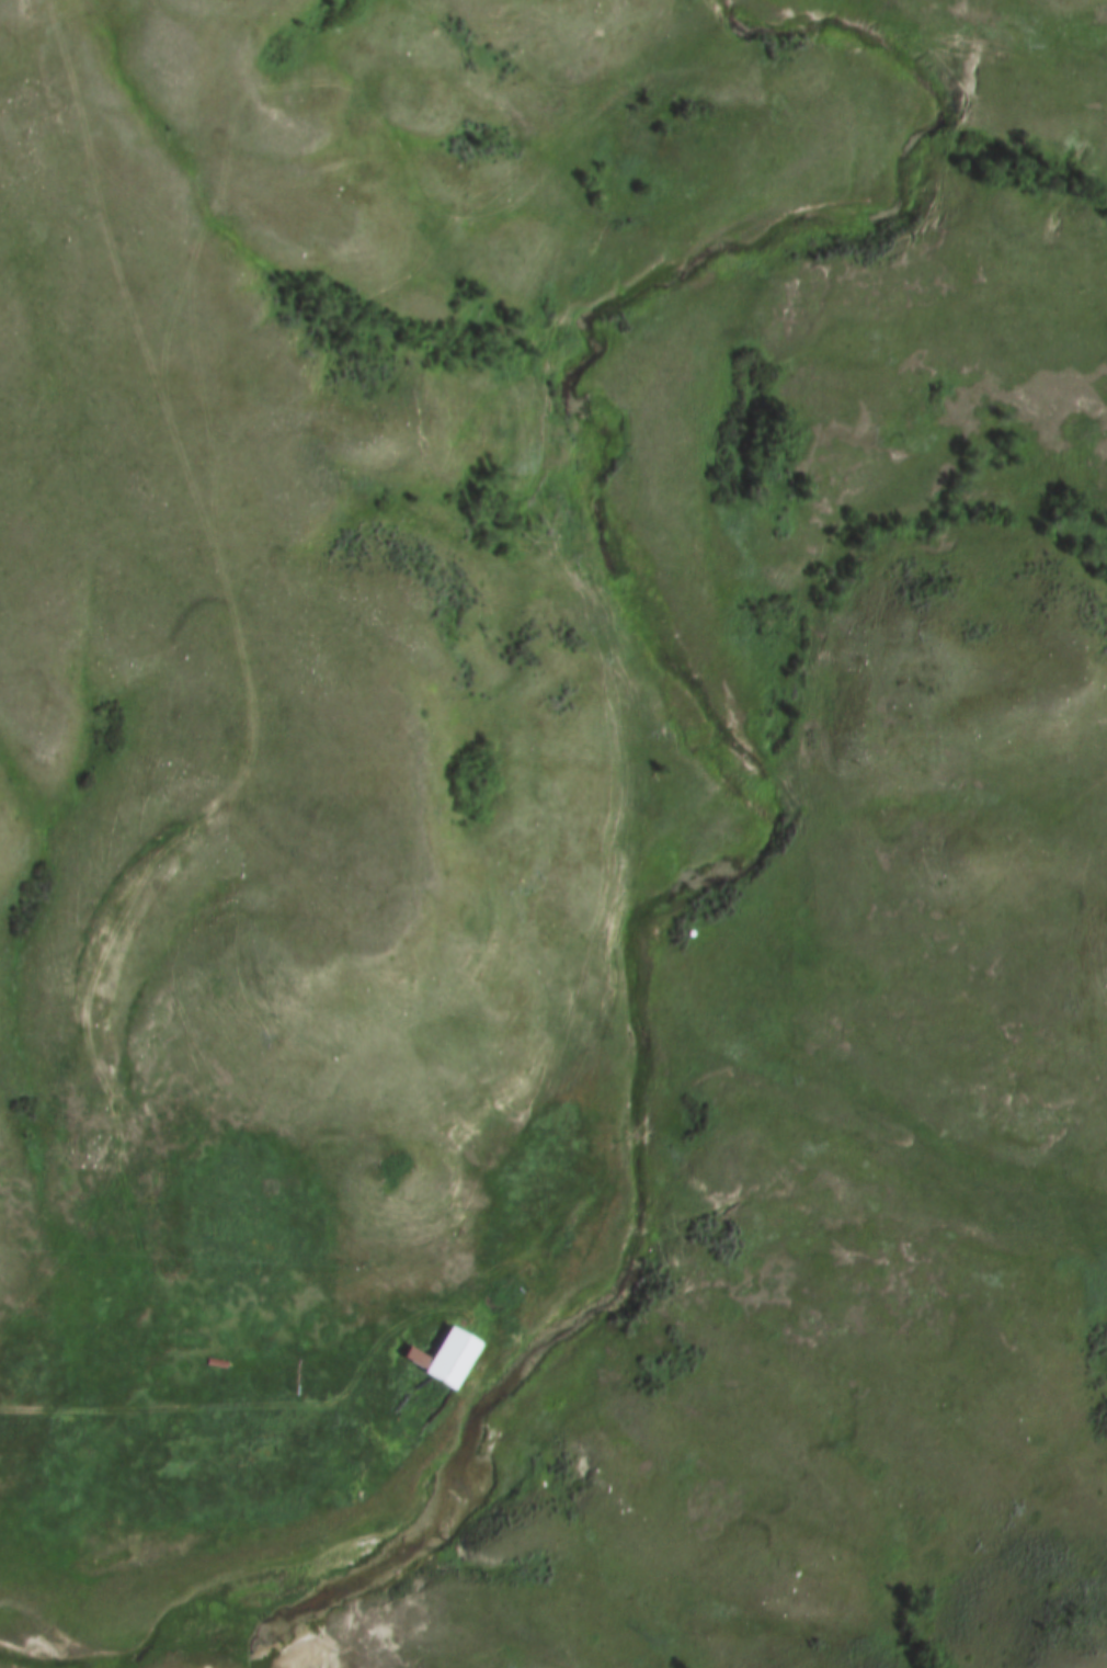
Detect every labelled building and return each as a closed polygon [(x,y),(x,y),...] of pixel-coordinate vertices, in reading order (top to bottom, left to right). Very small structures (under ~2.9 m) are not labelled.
[(426,1375),(459,1390),(483,1341),(450,1325),(426,1375)]
